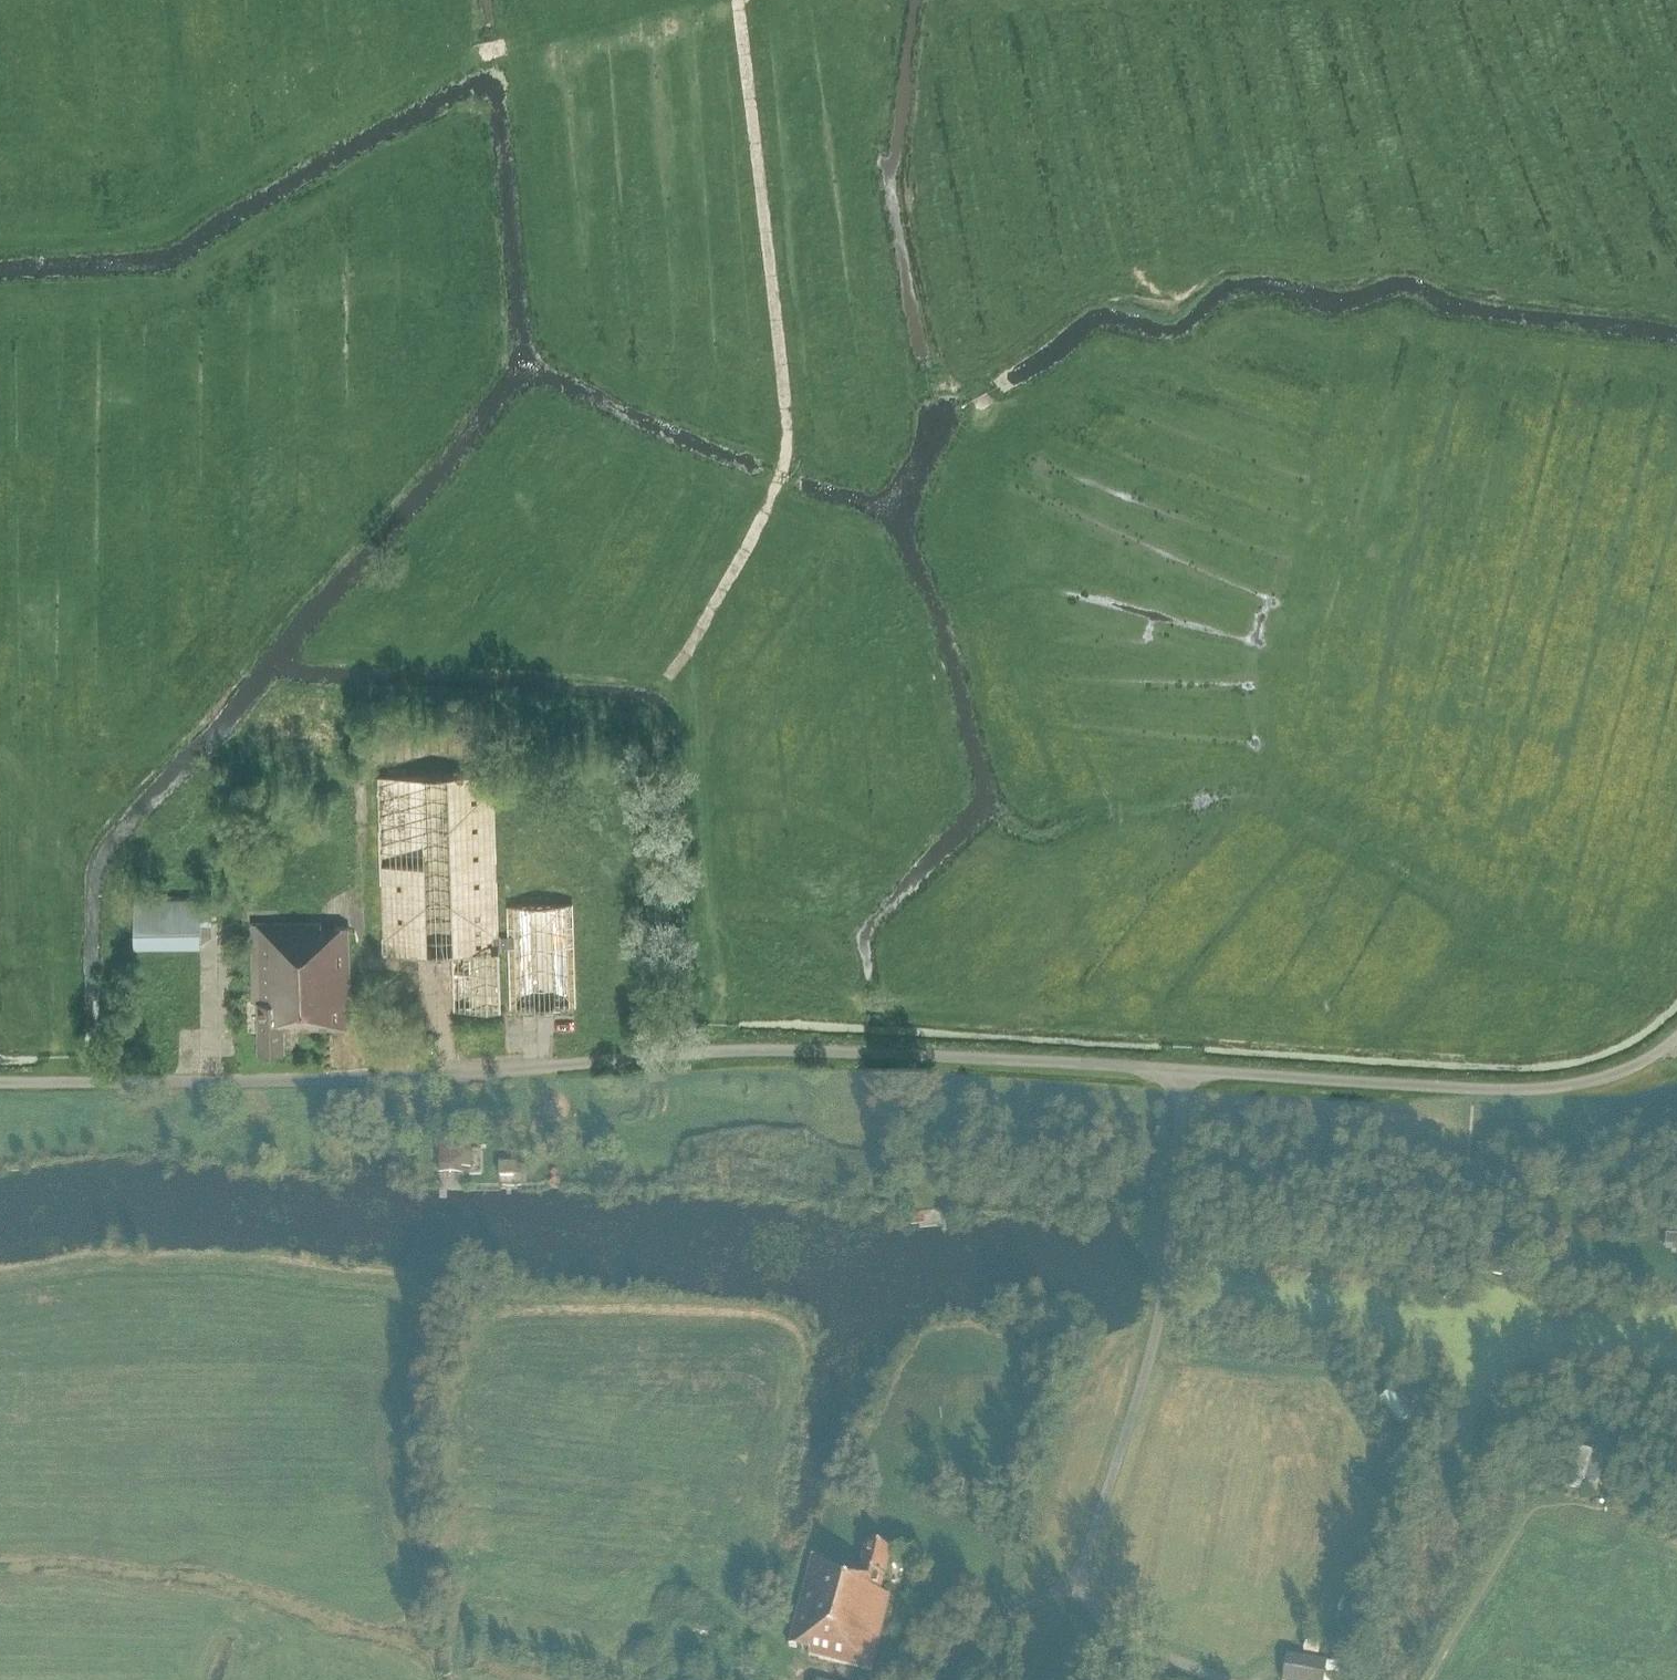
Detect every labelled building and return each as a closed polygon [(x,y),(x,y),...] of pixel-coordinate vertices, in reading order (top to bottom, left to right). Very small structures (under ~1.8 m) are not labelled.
[(494,772),(379,777),(384,954),(418,953),(453,952),(455,1009),(501,1007),(499,945),(499,937),(494,772)] [(140,901),(140,946),(198,946),(198,928),(212,928),(213,901),(208,901),(140,901)] [(509,936),(499,937),(499,945),(510,945),(512,1007),(554,1006),(576,1005),(573,904),(508,906),(509,936)] [(321,928),(321,924),(252,925),(252,1003),(258,1003),(259,1053),(284,1053),(283,1028),(351,1026),(348,928),(321,928)] [(471,1169),(471,1146),(454,1146),(454,1141),(439,1141),(439,1169),(471,1169)] [(518,1175),(518,1164),(498,1164),(499,1176),(518,1175)] [(1394,1364),(1379,1376),(1384,1382),(1399,1370),(1394,1364)] [(1389,1384),(1394,1391),(1403,1383),(1397,1377),(1389,1384)] [(1579,1444),(1568,1485),(1584,1489),(1586,1481),(1599,1484),(1607,1451),(1579,1444)] [(807,1656),(871,1672),(890,1596),(879,1593),(891,1553),(866,1546),(859,1571),(813,1557),(788,1646),(808,1652),(807,1656)] [(1304,1645),(1303,1653),(1318,1655),(1319,1647),(1317,1644),(1307,1643),(1304,1645)] [(1324,1659),(1284,1652),(1280,1679),(1282,1679),(1321,1679),(1324,1659)]
